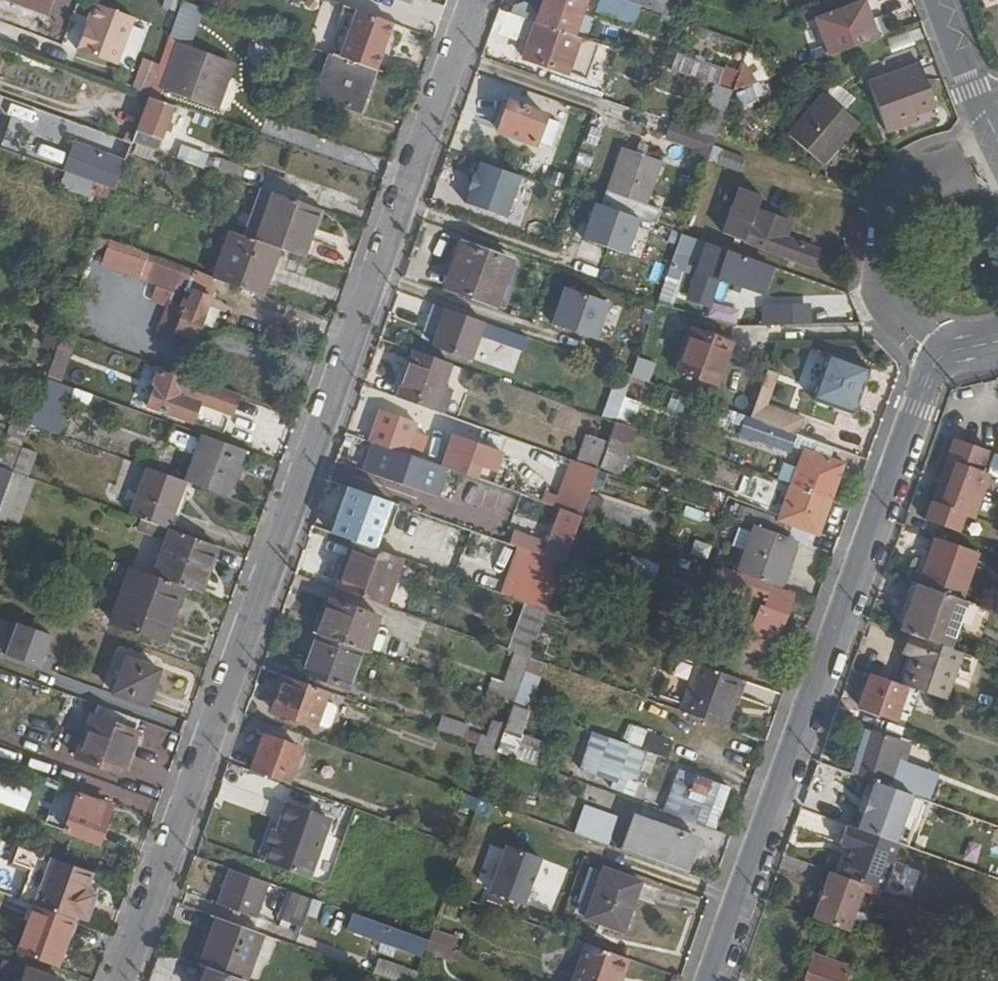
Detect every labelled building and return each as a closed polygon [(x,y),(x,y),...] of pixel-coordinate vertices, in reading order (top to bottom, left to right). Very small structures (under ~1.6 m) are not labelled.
[(46,11),(51,0),(17,0),(46,11)] [(46,11),(61,16),(67,0),(51,0),(46,11)] [(540,20),(574,33),(587,0),(547,0),(540,20)] [(601,10),(650,27),(657,9),(656,8),(632,0),(605,0),(601,10)] [(656,8),(659,0),(632,0),(656,8)] [(698,24),(703,9),(678,0),(659,0),(656,8),(657,9),(698,24)] [(184,2),(177,22),(181,24),(196,29),(203,9),(184,2)] [(834,54),(881,37),(867,3),(821,21),(834,54)] [(411,32),(412,29),(348,5),(341,28),(346,30),(337,54),(379,69),(386,50),(394,53),(402,29),(411,32)] [(137,19),(98,6),(83,53),(121,66),(137,19)] [(540,20),(529,16),(523,33),(533,37),(526,55),(589,78),(603,43),(574,33),(540,20)] [(196,29),(181,24),(165,70),(178,75),(196,29)] [(364,110),(379,69),(337,54),(322,94),(364,110)] [(150,88),(158,64),(141,58),(133,82),(150,88)] [(736,87),(750,88),(753,67),(738,65),(736,87)] [(941,107),(925,65),(874,83),(892,132),(921,121),(919,115),(941,107)] [(720,138),(736,90),(720,85),(704,133),(705,133),(720,138)] [(550,105),(514,92),(499,128),(536,142),(550,105)] [(828,161),(863,121),(830,94),(795,135),(828,161)] [(158,98),(141,144),(158,150),(175,105),(158,98)] [(8,118),(0,115),(0,143),(8,118)] [(672,134),(700,145),(705,133),(704,133),(676,123),(672,134)] [(711,162),(720,138),(705,133),(700,145),(696,156),(711,162)] [(175,160),(203,169),(207,154),(179,145),(175,160)] [(98,146),(92,169),(116,175),(122,152),(98,146)] [(667,162),(625,146),(608,189),(650,204),(667,162)] [(42,147),(38,158),(64,167),(68,156),(42,147)] [(743,173),(749,158),(726,150),(721,165),(743,173)] [(224,158),(220,172),(243,180),(247,167),(224,158)] [(517,176),(478,163),(464,204),(503,217),(517,176)] [(560,169),(554,185),(568,190),(573,173),(560,169)] [(100,181),(68,170),(63,185),(94,196),(96,192),(100,181)] [(114,197),(117,188),(100,181),(96,192),(114,197)] [(727,232),(815,264),(821,248),(791,236),(796,219),(760,206),(765,193),(743,185),(727,232)] [(258,239),(275,192),(264,188),(246,235),(258,239)] [(316,239),(327,211),(275,192),(258,239),(282,248),(305,256),(312,238),(316,239)] [(594,203),(581,241),(627,257),(640,219),(594,203)] [(217,277),(264,294),(282,248),(258,239),(246,235),(235,231),(217,277)] [(685,234),(681,246),(705,256),(689,297),(710,305),(720,278),(761,293),(770,266),(685,234)] [(109,239),(99,266),(139,281),(149,254),(109,239)] [(513,258),(463,240),(448,285),(497,303),(513,258)] [(104,276),(96,284),(120,308),(128,301),(104,276)] [(180,331),(198,339),(215,296),(196,288),(189,307),(172,301),(160,332),(177,339),(180,331)] [(606,304),(565,290),(553,323),(594,337),(606,304)] [(808,299),(760,300),(761,326),(809,324),(808,299)] [(525,350),(530,335),(491,321),(437,301),(427,330),(438,334),(435,342),(473,356),(481,335),(525,350)] [(734,342),(695,327),(679,367),(718,382),(734,342)] [(62,381),(79,333),(67,329),(50,377),(62,381)] [(411,376),(403,397),(437,409),(445,386),(454,361),(414,346),(404,374),(411,376)] [(873,367),(830,352),(813,397),(856,413),(873,367)] [(235,415),(243,393),(189,374),(186,380),(162,372),(150,405),(196,422),(202,403),(215,408),(220,404),(222,410),(235,415)] [(62,381),(50,377),(33,425),(50,431),(67,383),(62,381)] [(445,386),(437,409),(447,413),(454,390),(445,386)] [(590,414),(562,403),(558,414),(587,425),(590,414)] [(419,419),(385,407),(374,436),(408,448),(419,419)] [(438,426),(419,419),(408,448),(407,451),(427,458),(438,426)] [(33,425),(19,420),(2,466),(16,471),(25,448),(33,425)] [(609,448),(617,452),(628,423),(620,420),(612,440),(609,448)] [(823,441),(768,422),(764,433),(809,450),(797,485),(832,498),(845,463),(818,453),(823,441)] [(581,461),(602,468),(609,448),(612,440),(591,432),(581,461)] [(230,497),(247,448),(205,433),(189,482),(230,497)] [(487,464),(494,445),(472,437),(465,456),(487,464)] [(407,451),(373,438),(367,455),(426,476),(431,482),(440,484),(448,465),(427,458),(407,451)] [(25,448),(16,471),(31,477),(40,453),(25,448)] [(609,448),(602,468),(610,471),(617,452),(609,448)] [(977,514),(990,475),(960,465),(945,505),(968,514),(969,511),(977,514)] [(16,471),(2,466),(0,470),(0,517),(16,471)] [(183,499),(189,482),(152,468),(134,514),(147,519),(166,526),(173,529),(174,525),(183,499)] [(610,471),(602,468),(597,482),(607,485),(612,471),(610,471)] [(0,517),(16,523),(20,524),(37,479),(31,477),(16,471),(0,517)] [(832,498),(797,485),(784,520),(741,504),(737,516),(760,525),(793,536),(796,525),(820,533),(832,498)] [(334,530),(361,540),(379,546),(391,511),(346,495),(334,530)] [(188,501),(183,499),(174,525),(179,527),(188,501)] [(568,561),(585,514),(564,507),(552,542),(537,537),(532,549),(554,556),(568,561)] [(0,517),(0,541),(9,544),(16,523),(0,517)] [(166,526),(147,519),(144,531),(162,538),(166,526)] [(763,579),(782,586),(799,539),(793,536),(760,525),(743,571),(763,579)] [(799,539),(816,545),(820,533),(796,525),(793,536),(799,539)] [(203,591),(219,545),(175,529),(158,575),(192,587),(203,591)] [(457,558),(480,560),(482,533),(459,531),(457,558)] [(964,598),(981,552),(936,536),(920,582),(964,598)] [(361,540),(343,587),(386,603),(404,555),(379,546),(361,540)] [(637,552),(631,569),(658,579),(664,561),(637,552)] [(551,609),(568,561),(554,556),(536,604),(551,609)] [(179,624),(192,587),(158,575),(140,568),(120,624),(163,639),(169,621),(179,624)] [(755,587),(757,581),(751,579),(749,585),(755,587)] [(920,582),(912,579),(902,608),(910,611),(920,582)] [(763,625),(784,633),(797,597),(757,581),(755,587),(752,596),(771,603),(763,625)] [(967,599),(964,598),(920,582),(910,611),(903,629),(910,632),(952,647),(960,620),(967,599)] [(320,631),(366,648),(372,650),(385,614),(333,596),(320,631)] [(968,623),(975,602),(967,599),(960,620),(968,623)] [(519,651),(535,656),(551,609),(536,604),(530,601),(513,649),(519,651)] [(40,665),(51,630),(14,618),(2,652),(40,665)] [(172,642),(179,624),(169,621),(163,639),(172,642)] [(756,629),(786,640),(788,635),(784,633),(763,625),(758,623),(756,629)] [(320,631),(312,628),(307,638),(308,643),(310,645),(314,646),(312,655),(306,669),(351,685),(366,648),(320,631)] [(780,658),(786,640),(756,629),(750,647),(780,658)] [(952,647),(910,632),(904,648),(915,653),(905,683),(910,685),(946,698),(957,667),(963,651),(952,647)] [(518,703),(535,656),(519,651),(509,681),(498,677),(492,694),(518,703)] [(967,671),(973,654),(963,651),(957,667),(967,671)] [(117,694),(151,706),(164,672),(129,658),(117,694)] [(727,725),(743,678),(700,663),(685,710),(727,725)] [(905,683),(874,672),(862,705),(898,717),(910,685),(905,683)] [(332,688),(290,673),(277,708),(319,723),(320,721),(328,698),(332,688)] [(145,720),(147,721),(151,706),(117,694),(111,708),(145,720)] [(328,698),(320,721),(331,725),(335,723),(341,706),(339,703),(328,698)] [(518,757),(534,709),(518,703),(510,725),(501,750),(518,757)] [(111,708),(102,704),(98,717),(141,732),(145,720),(111,708)] [(440,728),(501,750),(510,725),(496,721),(490,736),(469,728),(471,723),(445,714),(440,728)] [(82,760),(126,775),(134,751),(141,732),(98,717),(82,760)] [(625,738),(643,741),(645,727),(627,724),(625,738)] [(877,732),(860,774),(879,780),(916,794),(920,795),(929,773),(901,763),(908,745),(877,732)] [(268,733),(256,767),(291,780),(303,746),(268,733)] [(645,749),(669,758),(675,744),(650,734),(645,749)] [(639,754),(613,745),(604,769),(629,779),(639,754)] [(134,751),(126,775),(133,777),(141,753),(134,751)] [(686,817),(716,828),(732,786),(701,775),(698,784),(689,781),(686,789),(694,793),(686,817)] [(916,794),(879,780),(862,827),(899,840),(916,794)] [(99,841),(112,805),(63,786),(50,822),(99,841)] [(903,841),(912,845),(923,816),(929,818),(934,800),(920,795),(916,794),(899,840),(903,841)] [(495,802),(484,798),(473,828),(485,832),(495,802)] [(291,803),(281,830),(321,845),(331,817),(291,803)] [(585,834),(591,815),(563,806),(557,824),(585,834)] [(585,834),(619,846),(628,820),(593,808),(591,815),(585,834)] [(637,852),(689,871),(701,839),(649,820),(637,852)] [(870,883),(886,889),(903,841),(899,840),(862,827),(851,823),(844,842),(854,845),(843,873),(870,883)] [(321,845),(281,830),(272,856),(313,871),(321,845)] [(524,903),(541,854),(504,841),(486,890),(524,903)] [(30,867),(35,853),(16,846),(12,861),(30,867)] [(80,919),(97,873),(59,859),(42,905),(80,919)] [(234,866),(222,903),(258,916),(270,879),(234,866)] [(646,882),(607,868),(590,918),(628,932),(646,882)] [(843,873),(835,870),(818,918),(852,931),(870,883),(843,873)] [(284,914),(307,923),(317,896),(294,887),(284,914)] [(63,965),(80,919),(42,905),(40,904),(22,950),(63,965)] [(402,947),(410,951),(418,931),(358,910),(351,929),(385,942),(402,947)] [(223,916),(207,962),(216,965),(249,977),(253,979),(262,951),(269,932),(223,916)] [(435,937),(458,946),(462,935),(438,927),(435,937)] [(425,955),(432,937),(418,931),(410,951),(425,955)] [(269,932),(262,951),(275,956),(282,937),(269,932)] [(399,954),(402,947),(385,942),(383,949),(399,954)] [(628,957),(590,943),(576,980),(620,980),(628,957)] [(854,967),(818,953),(807,980),(849,980),(854,967)] [(634,959),(628,957),(620,980),(626,980),(634,959)] [(404,980),(419,980),(422,972),(384,959),(380,972),(404,980)] [(11,962),(4,980),(65,980),(11,962)] [(216,965),(210,980),(247,980),(249,977),(216,965)]
